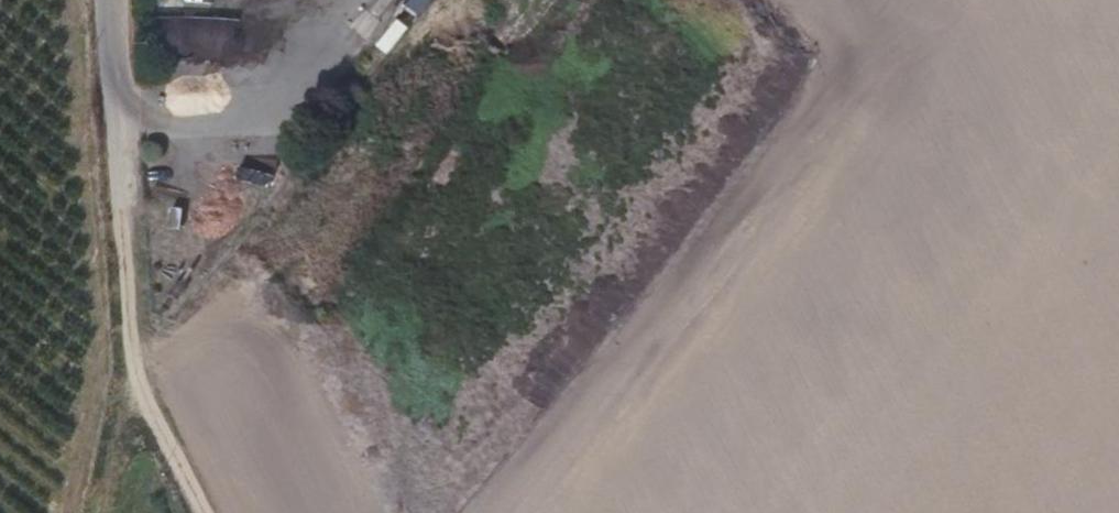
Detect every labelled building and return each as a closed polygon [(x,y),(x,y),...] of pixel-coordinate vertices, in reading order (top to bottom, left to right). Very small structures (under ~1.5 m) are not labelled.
[(195,16),(155,17),(156,58),(196,57),(195,16)]
